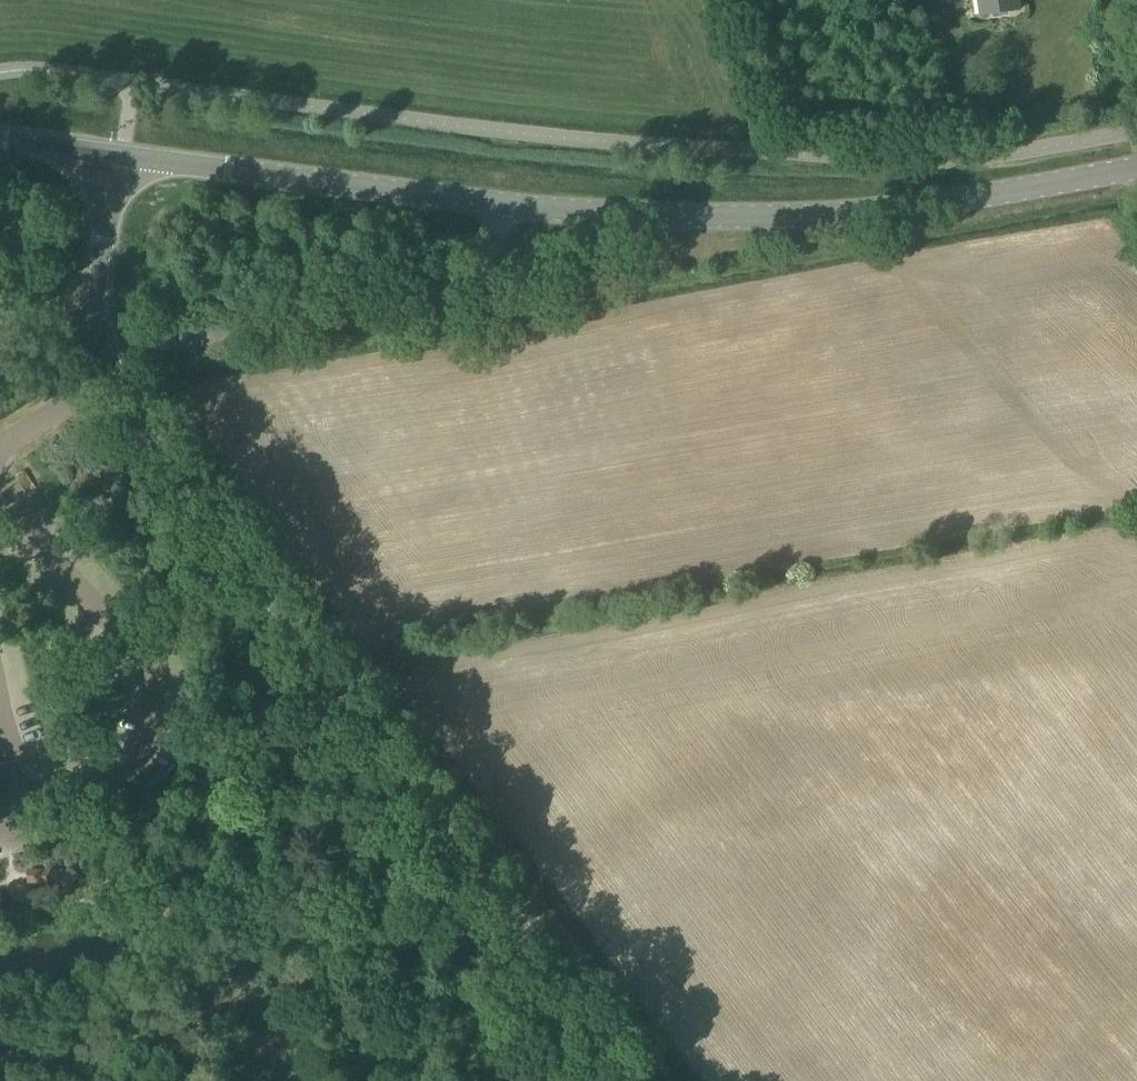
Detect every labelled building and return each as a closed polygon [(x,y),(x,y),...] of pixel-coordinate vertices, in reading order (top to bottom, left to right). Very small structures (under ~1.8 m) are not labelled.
[(1020,11),(1018,0),(979,0),(981,17),(1020,11)] [(208,308),(215,307),(214,300),(207,301),(208,308)]
